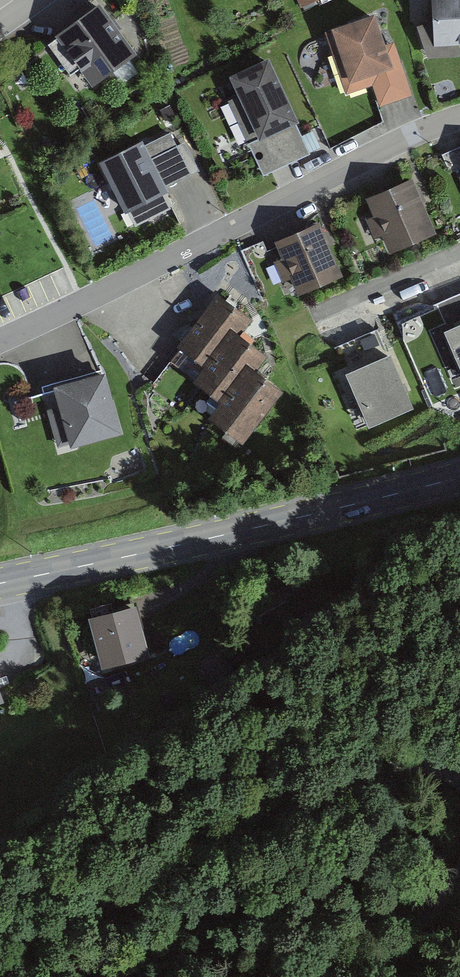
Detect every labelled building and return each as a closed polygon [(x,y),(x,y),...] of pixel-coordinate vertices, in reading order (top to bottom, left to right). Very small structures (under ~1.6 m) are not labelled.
[(303,12),(330,0),(298,0),(303,12)] [(434,52),(459,51),(459,0),(429,0),(434,52)] [(134,58),(99,9),(55,40),(91,89),(134,58)] [(372,20),(328,35),(349,96),(372,88),(380,112),(414,100),(396,47),(383,51),(372,20)] [(298,129),(266,64),(228,83),(260,148),(298,129)] [(166,195),(141,146),(99,167),(124,216),(166,195)] [(411,181),(365,199),(386,254),(432,237),(411,181)] [(318,227),(274,244),(295,296),(338,279),(318,227)] [(249,321),(217,295),(176,347),(204,368),(193,382),(221,404),(212,416),(243,440),(284,388),(257,366),(266,354),(239,333),(249,321)] [(439,312),(459,365),(459,304),(439,312)] [(383,334),(339,351),(369,427),(412,410),(383,334)] [(103,372),(40,389),(58,450),(120,433),(103,372)] [(134,602),(85,614),(99,669),(148,656),(134,602)]
